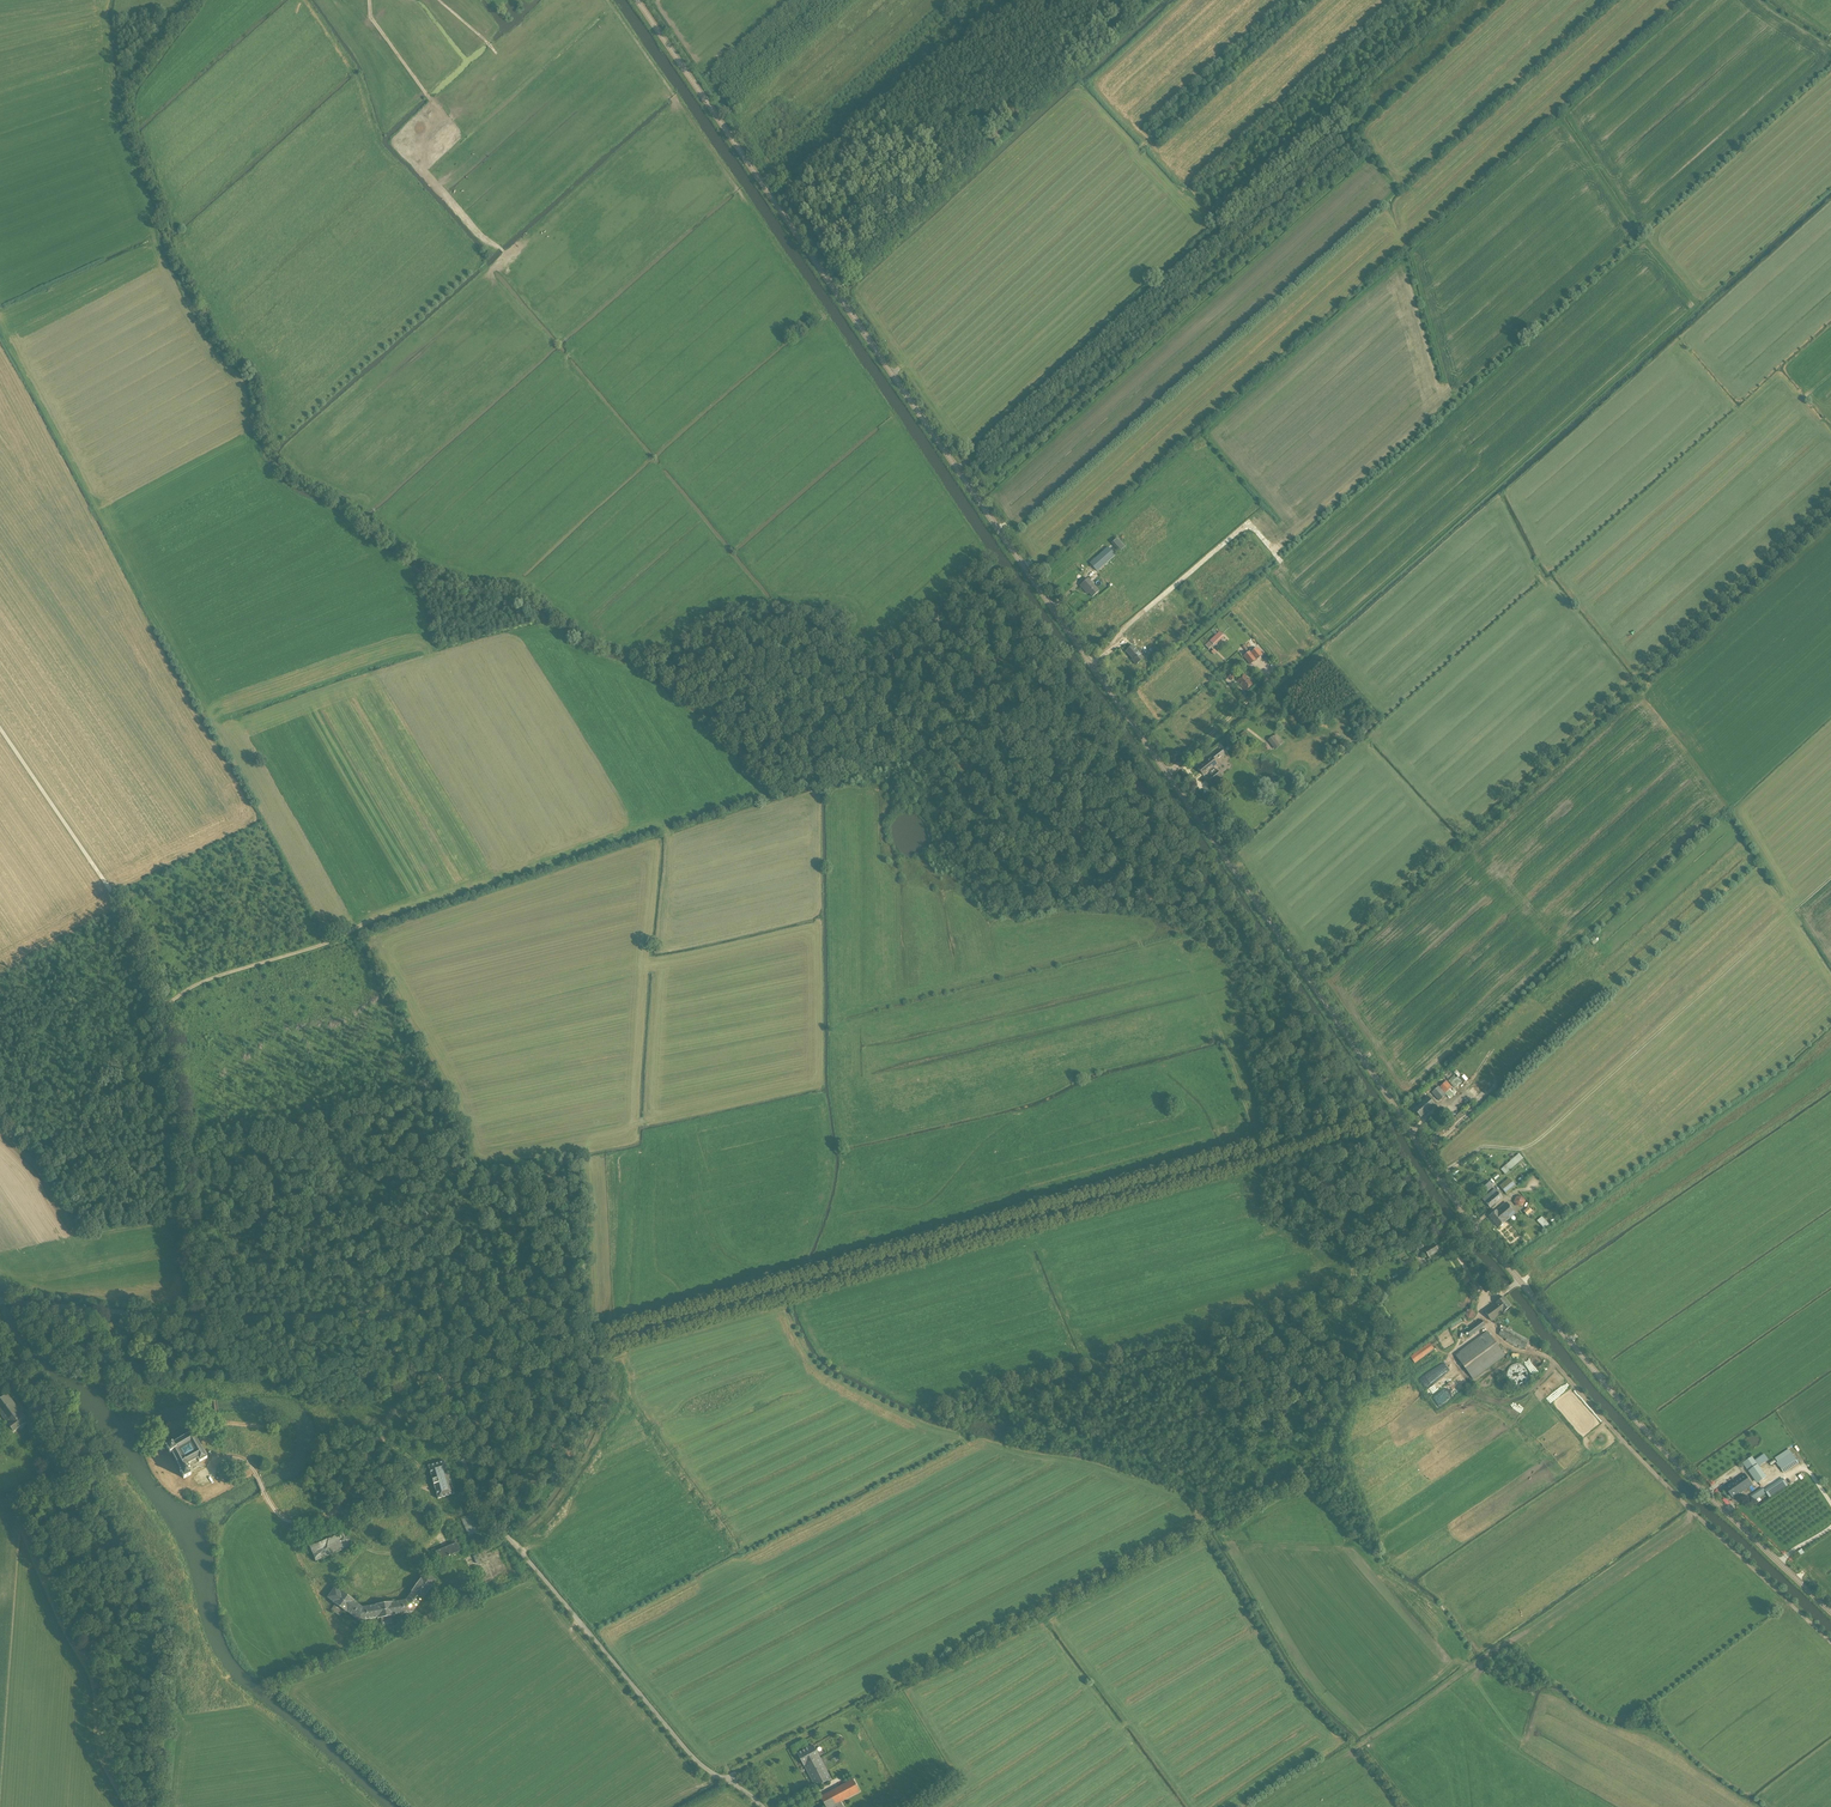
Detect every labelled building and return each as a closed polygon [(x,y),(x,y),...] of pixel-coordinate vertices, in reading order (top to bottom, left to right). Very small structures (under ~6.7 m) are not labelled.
[(1120,552),(1126,547),(1118,538),(1112,543),(1120,552)] [(1097,572),(1115,556),(1108,547),(1090,563),(1097,572)] [(1091,582),(1088,579),(1080,585),(1085,591),(1087,590),(1092,596),(1098,591),(1093,584),(1094,583),(1092,581),(1091,582)] [(1216,635),(1204,644),(1210,650),(1225,636),(1219,629),(1214,633),(1216,635)] [(1136,665),(1144,658),(1133,646),(1127,652),(1134,660),(1133,661),(1136,665)] [(1249,652),(1243,656),(1250,665),(1263,655),(1257,648),(1251,653),(1249,652)] [(1245,691),(1253,684),(1245,675),(1237,682),(1245,691)] [(1243,739),(1247,736),(1247,735),(1248,735),(1244,731),(1232,741),(1234,743),(1237,741),(1237,743),(1243,739)] [(1275,750),(1280,746),(1284,742),(1277,733),(1268,741),(1275,750)] [(1216,772),(1214,768),(1218,765),(1215,761),(1225,754),(1221,749),(1203,764),(1198,769),(1203,775),(1209,771),(1215,779),(1221,775),(1217,771),(1216,772)] [(1456,1070),(1454,1072),(1463,1083),(1468,1079),(1464,1075),(1462,1077),(1456,1070)] [(1455,1089),(1461,1084),(1454,1076),(1448,1081),(1455,1089)] [(1452,1087),(1446,1081),(1439,1087),(1439,1086),(1432,1093),(1439,1101),(1446,1095),(1445,1094),(1452,1087)] [(1428,1112),(1435,1106),(1427,1097),(1420,1103),(1421,1104),(1414,1110),(1421,1117),(1427,1111),(1428,1112)] [(1523,1159),(1519,1154),(1501,1170),(1505,1175),(1523,1159)] [(1507,1194),(1516,1187),(1509,1178),(1500,1186),(1507,1194)] [(1483,1186),(1487,1192),(1493,1187),(1489,1181),(1483,1186)] [(1490,1208),(1502,1198),(1494,1189),(1482,1199),(1490,1208)] [(1517,1207),(1523,1206),(1525,1200),(1522,1196),(1516,1197),(1514,1202),(1517,1207)] [(1498,1228),(1509,1219),(1515,1214),(1506,1203),(1489,1217),(1498,1228)] [(1527,1215),(1532,1211),(1528,1207),(1524,1211),(1527,1215)] [(1544,1228),(1548,1224),(1542,1217),(1537,1221),(1544,1228)] [(1429,1257),(1438,1251),(1434,1244),(1424,1249),(1429,1257)] [(1491,1321),(1511,1307),(1503,1297),(1484,1312),(1491,1321)] [(1470,1337),(1485,1325),(1481,1320),(1466,1331),(1470,1337)] [(1524,1349),(1528,1341),(1503,1327),(1498,1335),(1524,1349)] [(1473,1379),(1505,1356),(1487,1331),(1455,1355),(1473,1379)] [(1414,1363),(1434,1349),(1429,1343),(1410,1357),(1414,1363)] [(0,1400),(0,1414),(13,1432),(28,1421),(7,1394),(0,1400)] [(174,1443),(166,1447),(170,1453),(172,1452),(182,1471),(180,1472),(184,1478),(191,1475),(187,1469),(190,1467),(188,1465),(198,1459),(199,1462),(207,1458),(193,1432),(174,1443)] [(432,1449),(445,1447),(443,1439),(430,1441),(432,1449)] [(1792,1458),(1789,1454),(1776,1462),(1779,1467),(1780,1466),(1784,1472),(1798,1463),(1794,1457),(1792,1458)] [(1756,1466),(1752,1460),(1746,1465),(1750,1470),(1758,1483),(1766,1477),(1758,1465),(1756,1466)] [(455,1494),(445,1461),(428,1466),(438,1499),(455,1494)] [(1741,1493),(1752,1485),(1744,1474),(1733,1482),(1734,1483),(1726,1488),(1732,1497),(1740,1492),(1741,1493)] [(1772,1483),(1752,1497),(1755,1501),(1767,1493),(1769,1497),(1788,1485),(1785,1480),(1783,1481),(1781,1478),(1772,1484),(1772,1483)] [(469,1536),(479,1531),(469,1509),(465,1511),(467,1515),(461,1518),(469,1536)] [(348,1536),(345,1537),(343,1533),(316,1544),(314,1539),(304,1544),(307,1552),(311,1551),(316,1561),(349,1547),(348,1545),(351,1544),(348,1536)] [(455,1544),(446,1548),(449,1555),(459,1551),(457,1546),(459,1545),(457,1540),(454,1541),(455,1544)] [(449,1555),(446,1548),(436,1552),(435,1549),(432,1550),(434,1555),(437,1554),(439,1560),(449,1555)] [(421,1578),(411,1592),(406,1600),(392,1603),(392,1602),(375,1604),(375,1605),(362,1607),(354,1601),(355,1601),(341,1591),(340,1591),(335,1587),(327,1598),(333,1602),(332,1602),(335,1604),(331,1610),(339,1616),(344,1610),(346,1612),(347,1612),(359,1621),(377,1618),(378,1618),(381,1618),(382,1625),(392,1623),(391,1616),(395,1616),(394,1615),(413,1612),(422,1600),(424,1597),(430,1602),(436,1593),(431,1589),(432,1586),(436,1580),(426,1573),(422,1578),(421,1578)] [(816,1787),(831,1779),(813,1745),(798,1754),(816,1787)] [(859,1791),(854,1780),(822,1798),(827,1806),(844,1806),(840,1801),(859,1791)]
